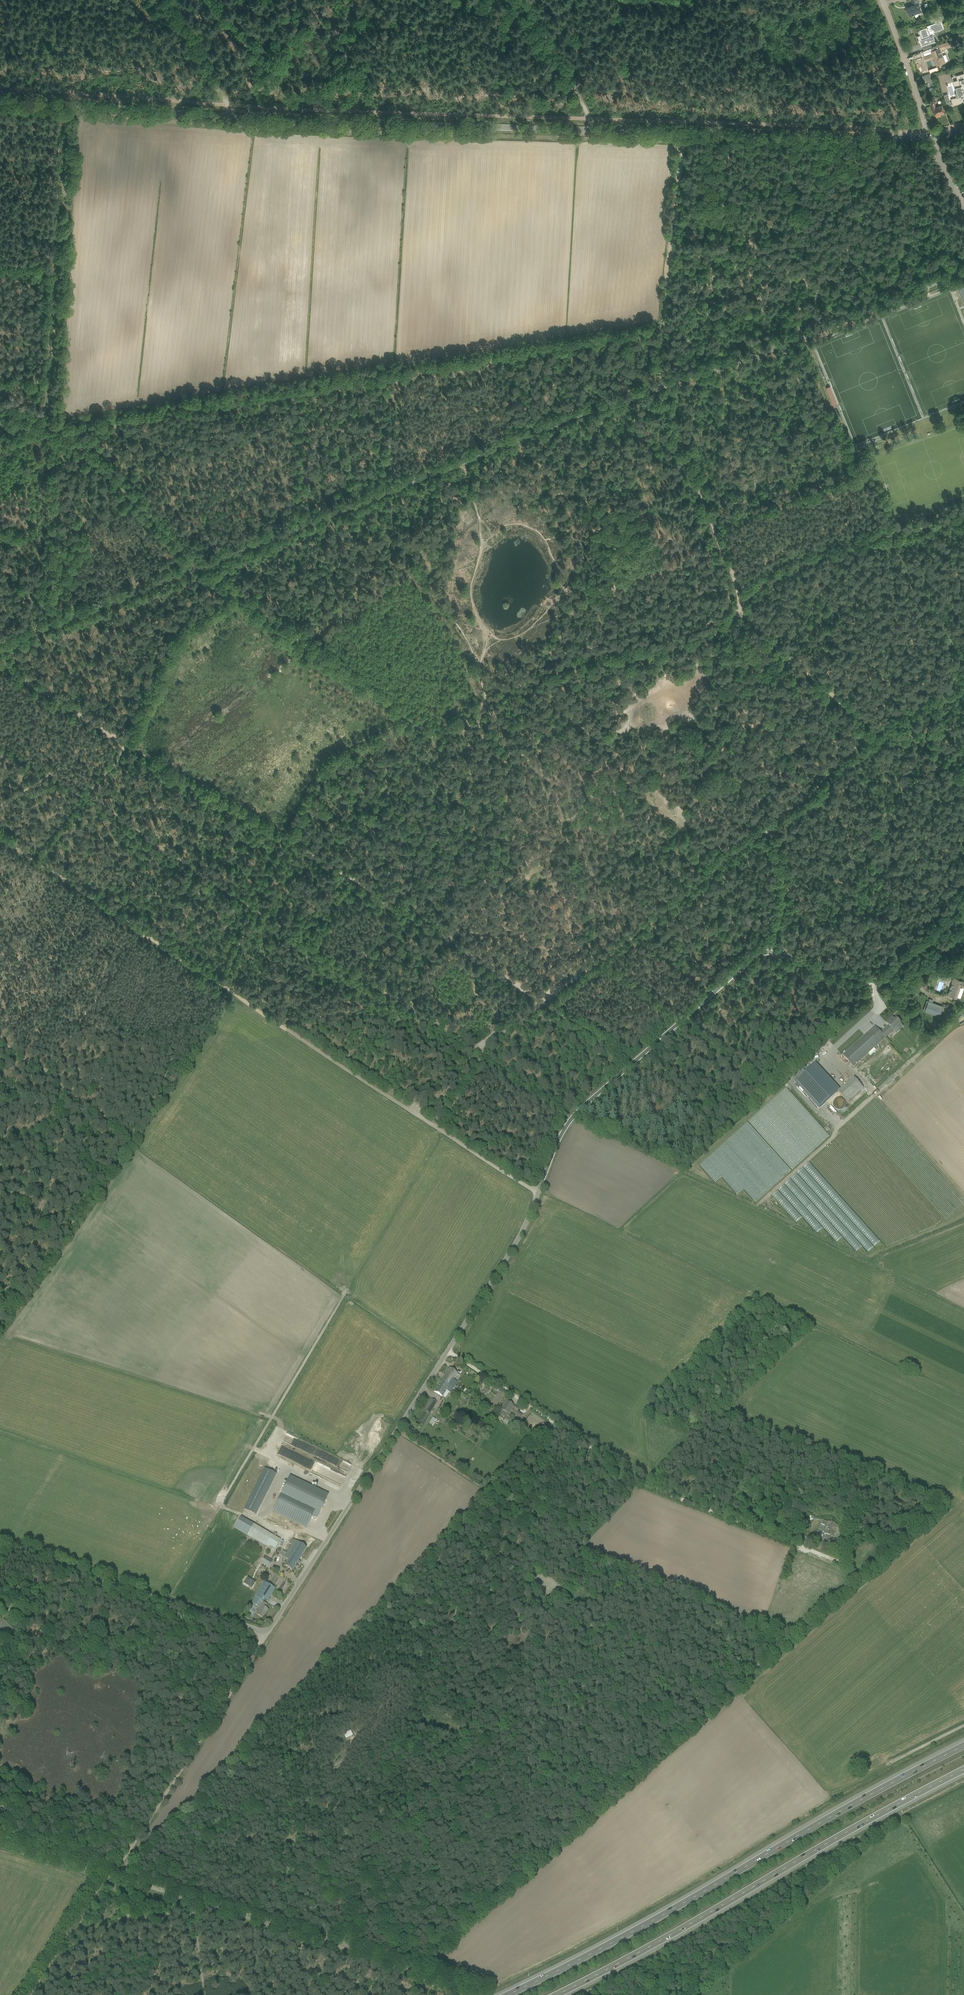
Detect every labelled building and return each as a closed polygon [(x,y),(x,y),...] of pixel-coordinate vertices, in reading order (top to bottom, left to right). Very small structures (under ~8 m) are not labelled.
[(912,1),(913,0),(914,5),(907,8),(910,15),(922,11),(919,3),(918,4),(917,0),(911,0),(912,1)] [(927,26),(927,27),(919,30),(922,38),(919,39),(922,47),(933,43),(933,42),(935,41),(933,35),(934,35),(933,34),(931,35),(929,31),(933,29),(934,32),(934,33),(939,31),(939,30),(944,28),(944,29),(941,20),(935,21),(936,23),(927,26)] [(937,66),(946,62),(941,50),(952,47),(950,42),(939,45),(930,49),(932,54),(925,56),(927,61),(934,58),(937,66)] [(935,78),(934,76),(933,72),(922,76),(924,82),(935,78)] [(951,99),(953,105),(963,102),(962,99),(963,98),(963,73),(956,75),(956,76),(958,80),(954,81),(959,98),(957,98),(951,99)] [(944,112),(942,105),(936,108),(935,105),(934,101),(930,103),(933,112),(935,112),(937,117),(941,115),(940,114),(944,112)] [(834,406),(839,404),(830,385),(826,387),(834,406)] [(952,995),(954,996),(954,997),(955,997),(955,996),(957,997),(957,996),(961,997),(963,988),(963,982),(958,980),(958,979),(954,978),(949,994),(952,995)] [(927,1002),(924,1010),(926,1010),(925,1011),(940,1017),(943,1008),(927,1002)] [(889,1026),(881,1033),(885,1038),(893,1030),(900,1023),(900,1024),(900,1023),(898,1021),(897,1021),(896,1019),(895,1020),(892,1017),(886,1023),(889,1026)] [(853,1067),(885,1038),(881,1033),(875,1026),(842,1056),(853,1067)] [(812,1054),(815,1057),(819,1054),(821,1056),(828,1050),(822,1044),(812,1054)] [(812,1066),(795,1082),(800,1089),(810,1079),(813,1082),(820,1075),(820,1076),(820,1075),(812,1066)] [(809,1162),(772,1196),(797,1223),(803,1217),(818,1233),(823,1228),(837,1242),(843,1237),(857,1251),(863,1246),(868,1252),(880,1241),(862,1221),(861,1221),(855,1226),(842,1212),(841,1212),(838,1214),(835,1215),(823,1202),(821,1195),(824,1194),(822,1188),(818,1184),(819,1183),(824,1181),(823,1178),(809,1162)] [(453,1388),(457,1382),(453,1380),(457,1373),(449,1368),(441,1381),(453,1388)] [(450,1393),(453,1388),(441,1381),(434,1392),(442,1397),(446,1391),(450,1393)] [(507,1414),(513,1406),(508,1402),(502,1410),(507,1414)] [(428,1404),(424,1410),(429,1414),(433,1407),(428,1404)] [(299,1449),(303,1442),(286,1433),(282,1440),(299,1449)] [(256,1515),(276,1474),(264,1468),(244,1509),(256,1515)] [(343,1485),(347,1476),(329,1469),(325,1478),(343,1485)] [(289,1477),(273,1512),(306,1528),(312,1515),(317,1517),(328,1495),(289,1477)] [(212,1507),(216,1497),(202,1492),(199,1502),(212,1507)] [(275,1549),(280,1540),(240,1517),(234,1528),(265,1545),(266,1544),(269,1546),(270,1546),(275,1549)] [(832,1537),(835,1529),(836,1525),(829,1522),(826,1529),(825,1534),(828,1535),(826,1540),(829,1541),(829,1544),(833,1545),(832,1546),(833,1546),(831,1549),(839,1552),(840,1548),(842,1542),(835,1539),(834,1540),(831,1538),(831,1536),(832,1537)] [(304,1546),(292,1539),(289,1543),(292,1545),(287,1553),(282,1550),(280,1555),(288,1560),(284,1566),(288,1568),(292,1570),(296,1563),(298,1565),(300,1562),(298,1561),(306,1548),(304,1546)] [(268,1567),(272,1561),(264,1557),(261,1563),(268,1567)] [(255,1582),(247,1578),(244,1584),(251,1588),(255,1582)] [(270,1599),(269,1598),(275,1588),(271,1585),(264,1581),(254,1596),(255,1597),(254,1599),(252,1603),(258,1607),(263,1599),(268,1602),(270,1599)] [(262,1618),(268,1610),(265,1608),(267,1605),(263,1602),(256,1614),(262,1618)] [(9,1626),(3,1620),(0,1624),(0,1635),(1,1636),(0,1638),(3,1640),(6,1638),(5,1637),(6,1636),(3,1633),(7,1629),(10,1633),(13,1630),(9,1626)] [(346,1738),(353,1735),(351,1730),(343,1733),(346,1738)]
